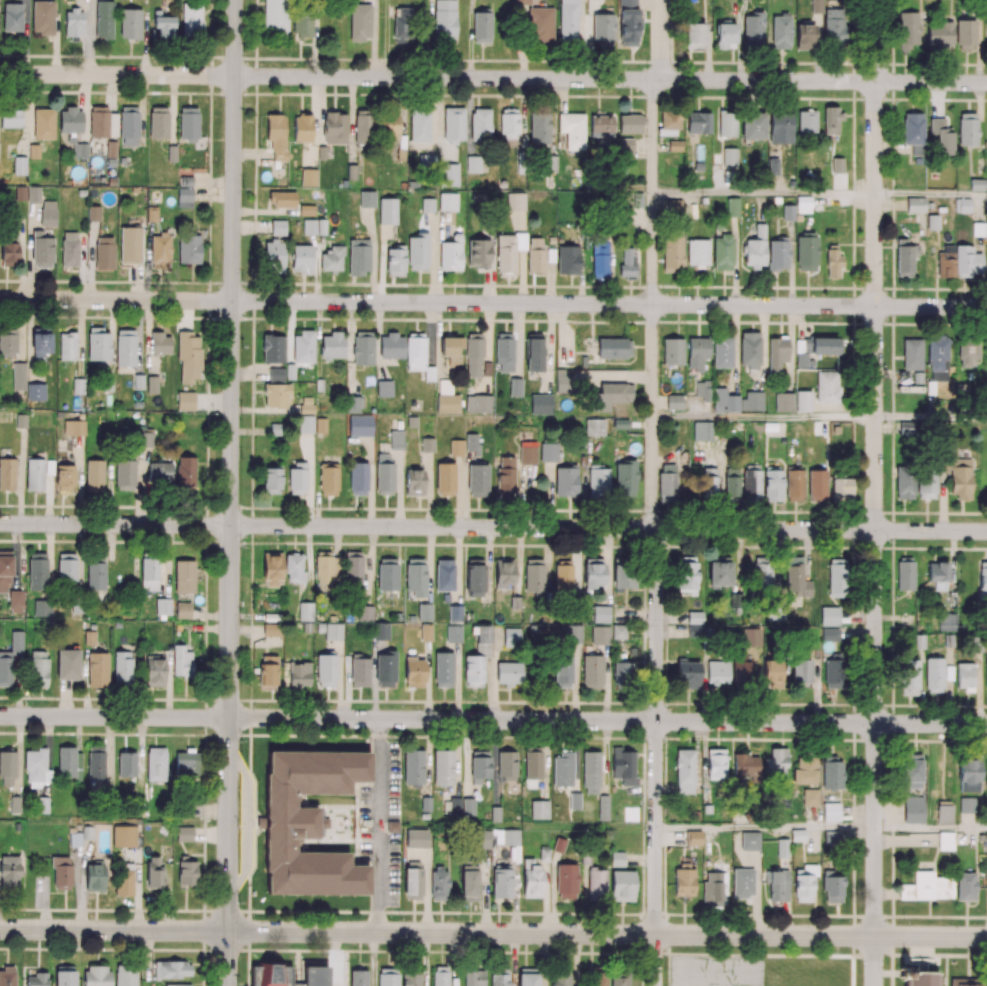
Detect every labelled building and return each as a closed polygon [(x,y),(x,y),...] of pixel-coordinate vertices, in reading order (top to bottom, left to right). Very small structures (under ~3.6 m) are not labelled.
[(818,788),(803,788),(803,805),(818,805),(818,788)] [(569,792),(569,809),(579,809),(579,792),(569,792)] [(608,795),(598,795),(598,820),(608,820),(608,795)] [(421,796),(421,810),(430,810),(430,796),(421,796)] [(462,798),(462,815),(474,815),(474,798),(462,798)] [(530,800),(530,818),(548,818),(547,800),(530,800)] [(839,803),(823,803),(823,821),(839,820),(839,803)] [(490,806),(490,821),(499,821),(499,807),(490,806)] [(386,821),(386,831),(398,831),(398,821),(386,821)] [(82,826),(82,839),(93,839),(93,826),(82,826)] [(112,826),(112,847),(135,847),(135,826),(112,826)] [(176,826),(176,841),(192,841),(192,826),(176,826)] [(405,829),(405,848),(426,848),(426,830),(405,829)] [(501,829),(501,845),(518,845),(518,829),(501,829)] [(790,829),(790,841),(805,841),(805,829),(790,829)] [(687,830),(687,845),(701,845),(701,830),(687,830)] [(741,831),(740,850),(758,850),(758,831),(741,831)] [(788,839),(776,839),(776,856),(788,856),(788,839)] [(610,851),(610,866),(623,866),(623,852),(610,851)] [(753,868),(733,868),(732,897),(747,897),(747,895),(753,895),(753,868)] [(611,871),(610,900),(633,901),(633,871),(611,871)] [(36,876),(35,890),(48,890),(48,876),(36,876)] [(349,970),(349,985),(367,985),(367,970),(349,970)] [(47,972),(47,985),(26,985),(26,977),(34,977),(34,972),(47,972)]
